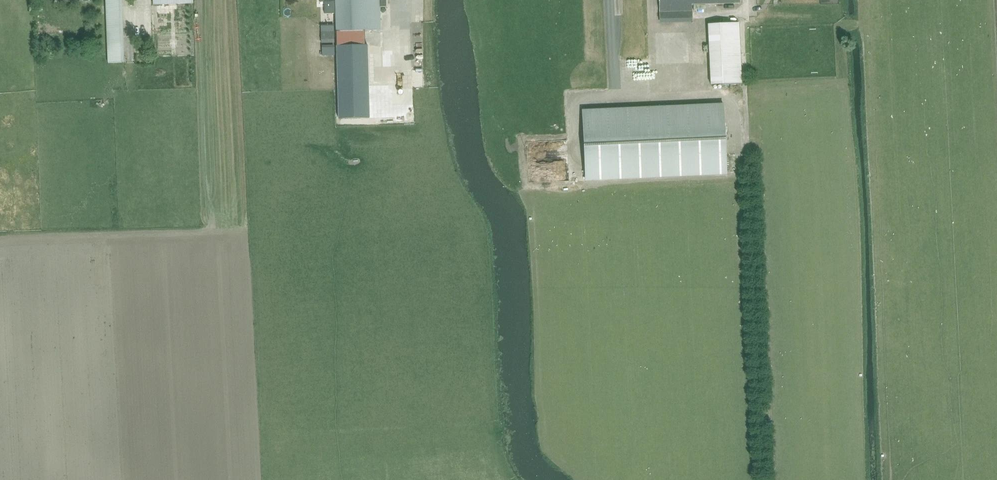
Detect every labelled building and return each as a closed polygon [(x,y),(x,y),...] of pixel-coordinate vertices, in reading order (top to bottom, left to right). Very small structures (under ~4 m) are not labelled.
[(124,63),(122,0),(106,0),(108,63),(124,63)] [(153,5),(152,5),(154,57),(194,56),(192,3),(193,3),(193,0),(153,0),(153,5)] [(336,1),(337,45),(365,45),(366,45),(365,31),(381,31),(380,0),(336,0),(336,1)] [(740,3),(740,0),(659,0),(659,19),(692,18),(692,4),(740,3)] [(711,85),(741,83),(738,23),(708,24),(711,85)] [(337,45),(338,82),(339,119),(369,118),(369,99),(368,82),(367,45),(366,45),(365,45),(337,45)] [(403,81),(403,73),(391,73),(391,81),(403,81)] [(590,76),(581,80),(586,90),(595,86),(590,76)] [(582,110),(585,181),(726,175),(723,104),(582,110)]
